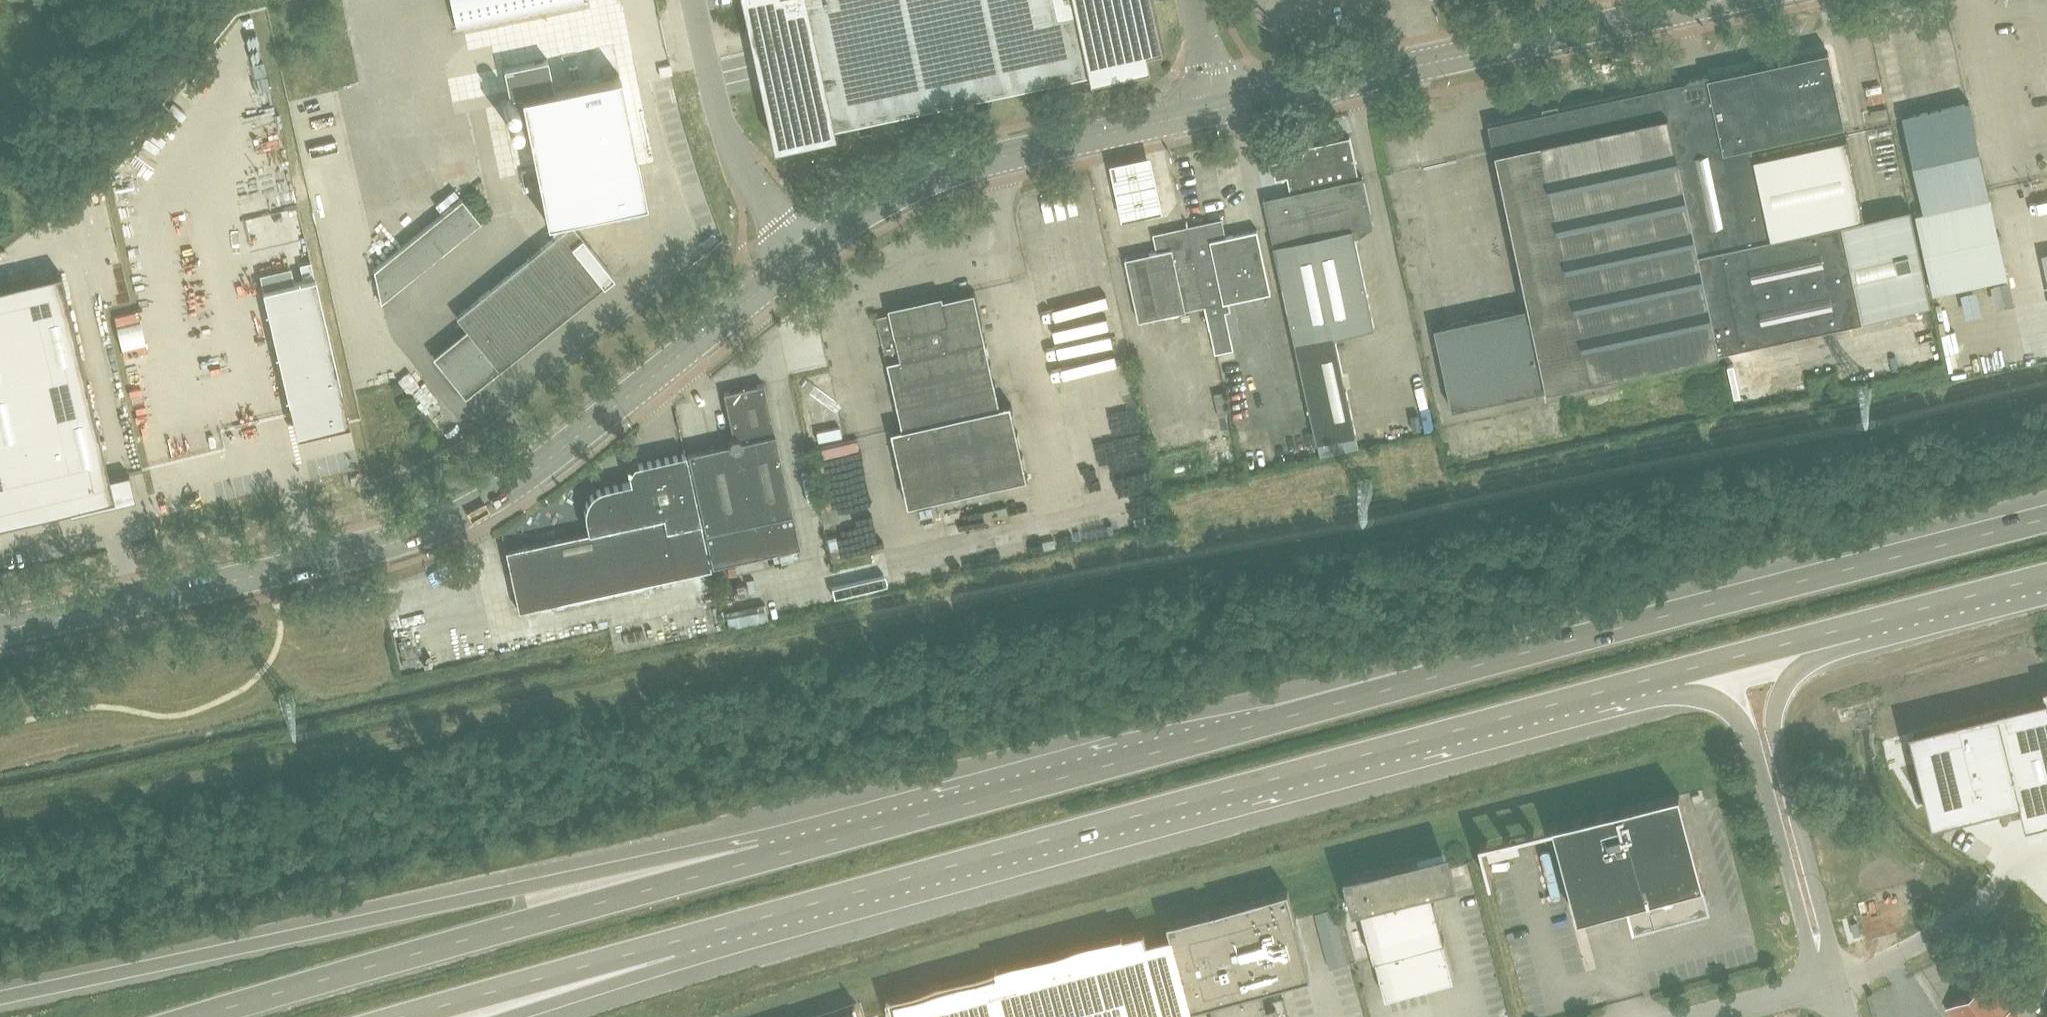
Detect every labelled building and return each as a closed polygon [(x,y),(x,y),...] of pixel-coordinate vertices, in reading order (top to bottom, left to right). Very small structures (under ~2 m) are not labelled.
[(457,29),(585,3),(584,0),(451,0),(457,29)] [(861,120),(872,118),(921,108),(931,105),(978,95),(989,93),(1037,83),(1047,80),(1091,71),(1093,78),(1152,65),(1149,50),(1165,46),(1155,0),(747,0),(747,1),(777,138),(780,138),(781,143),(778,143),(778,145),(840,132),(839,130),(836,131),(835,126),(861,120)] [(1711,75),(1711,76),(1709,76),(1710,78),(1711,77),(1713,88),(1667,98),(1723,350),(1863,319),(1842,222),(1864,217),(1846,135),(1754,156),(1751,144),(1845,123),(1840,99),(1837,86),(1829,49),(1780,60),(1757,65),(1711,75)] [(543,245),(456,315),(466,328),(499,368),(572,310),(614,276),(590,246),(571,222),(568,225),(566,217),(646,200),(619,74),(553,88),(547,58),(504,67),(510,97),(521,95),(547,221),(549,220),(552,237),(543,245)] [(1664,85),(1558,108),(1558,103),(1543,107),(1544,111),(1489,123),(1495,150),(1495,153),(1497,152),(1501,172),(1530,307),(1437,327),(1455,409),(1723,350),(1667,98),(1664,85)] [(1904,113),(1925,211),(1990,196),(1992,196),(1971,98),(1904,113)] [(1265,197),(1264,198),(1268,217),(1316,438),(1355,429),(1334,335),(1374,326),(1355,236),(1360,236),(1374,224),(1363,177),(1360,177),(1350,137),(1349,137),(1350,139),(1315,146),(1316,153),(1297,157),(1297,158),(1275,163),(1278,178),(1276,178),(1276,179),(1288,177),(1291,192),(1265,198),(1265,197)] [(542,200),(538,178),(530,180),(535,201),(542,200)] [(462,197),(439,216),(457,239),(481,220),(462,197)] [(1126,257),(1126,258),(1139,320),(1159,315),(1206,305),(1189,229),(1187,220),(1186,220),(1188,229),(1157,235),(1160,250),(1126,257)] [(1220,222),(1208,225),(1189,229),(1206,305),(1210,328),(1214,345),(1216,352),(1218,352),(1220,360),(1236,356),(1232,336),(1241,334),(1234,299),(1271,291),(1258,229),(1223,236),(1220,222)] [(312,268),(301,271),(303,280),(262,289),(291,412),(294,412),(298,432),(332,424),(349,420),(344,401),(345,401),(342,389),(342,388),(341,388),(315,277),(314,277),(312,268)] [(1,525),(1,523),(62,509),(63,511),(69,509),(71,509),(70,507),(80,505),(81,506),(88,505),(88,503),(114,497),(109,478),(61,272),(0,287),(0,525),(1,525)] [(890,306),(891,314),(878,317),(888,361),(903,426),(893,429),(909,502),(1028,476),(1012,402),(1002,404),(987,344),(975,291),(944,298),(943,294),(890,306)] [(1289,381),(1225,395),(1240,463),(1304,449),(1289,381)] [(800,545),(793,512),(764,382),(723,392),(733,437),(731,437),(729,441),(729,442),(687,452),(694,486),(704,532),(712,565),(800,545)] [(505,549),(518,609),(710,567),(685,452),(684,452),(684,453),(638,463),(629,477),(630,481),(604,486),(600,488),(596,490),(592,493),(590,496),(587,500),(585,504),(584,508),(584,512),(585,517),(588,531),(505,549)] [(1914,732),(1921,761),(1917,762),(1923,788),(1927,787),(1931,802),(1946,798),(1956,796),(1960,811),(1966,810),(1967,814),(1984,809),(1983,805),(2018,797),(2019,801),(2025,825),(2046,820),(2046,685),(2043,686),(2045,696),(2007,705),(2008,709),(1914,732)] [(1711,908),(1679,791),(1553,822),(1578,915),(1626,902),(1633,928),(1676,917),(1675,916),(1683,914),(1683,915),(1711,908)] [(1430,854),(1430,853),(1353,873),(1356,887),(1360,900),(1361,904),(1352,906),(1353,908),(1360,906),(1374,957),(1376,957),(1386,996),(1427,985),(1426,983),(1450,977),(1450,978),(1454,977),(1444,939),(1445,938),(1431,889),(1440,886),(1441,890),(1452,887),(1449,876),(1443,851),(1430,854)] [(887,998),(892,1016),(1194,1016),(1191,1007),(1212,1001),(1216,1016),(1291,1016),(1284,993),(1265,998),(1262,987),(1269,985),(1311,974),(1296,920),(1297,920),(1288,889),(1168,921),(1171,934),(1147,940),(1144,929),(1123,935),(1123,933),(996,967),(997,969),(887,998)] [(1990,979),(1948,1007),(1954,1016),(2016,1016),(1990,979)] [(858,1003),(856,1004),(857,1008),(830,1016),(862,1016),(858,1003)]
